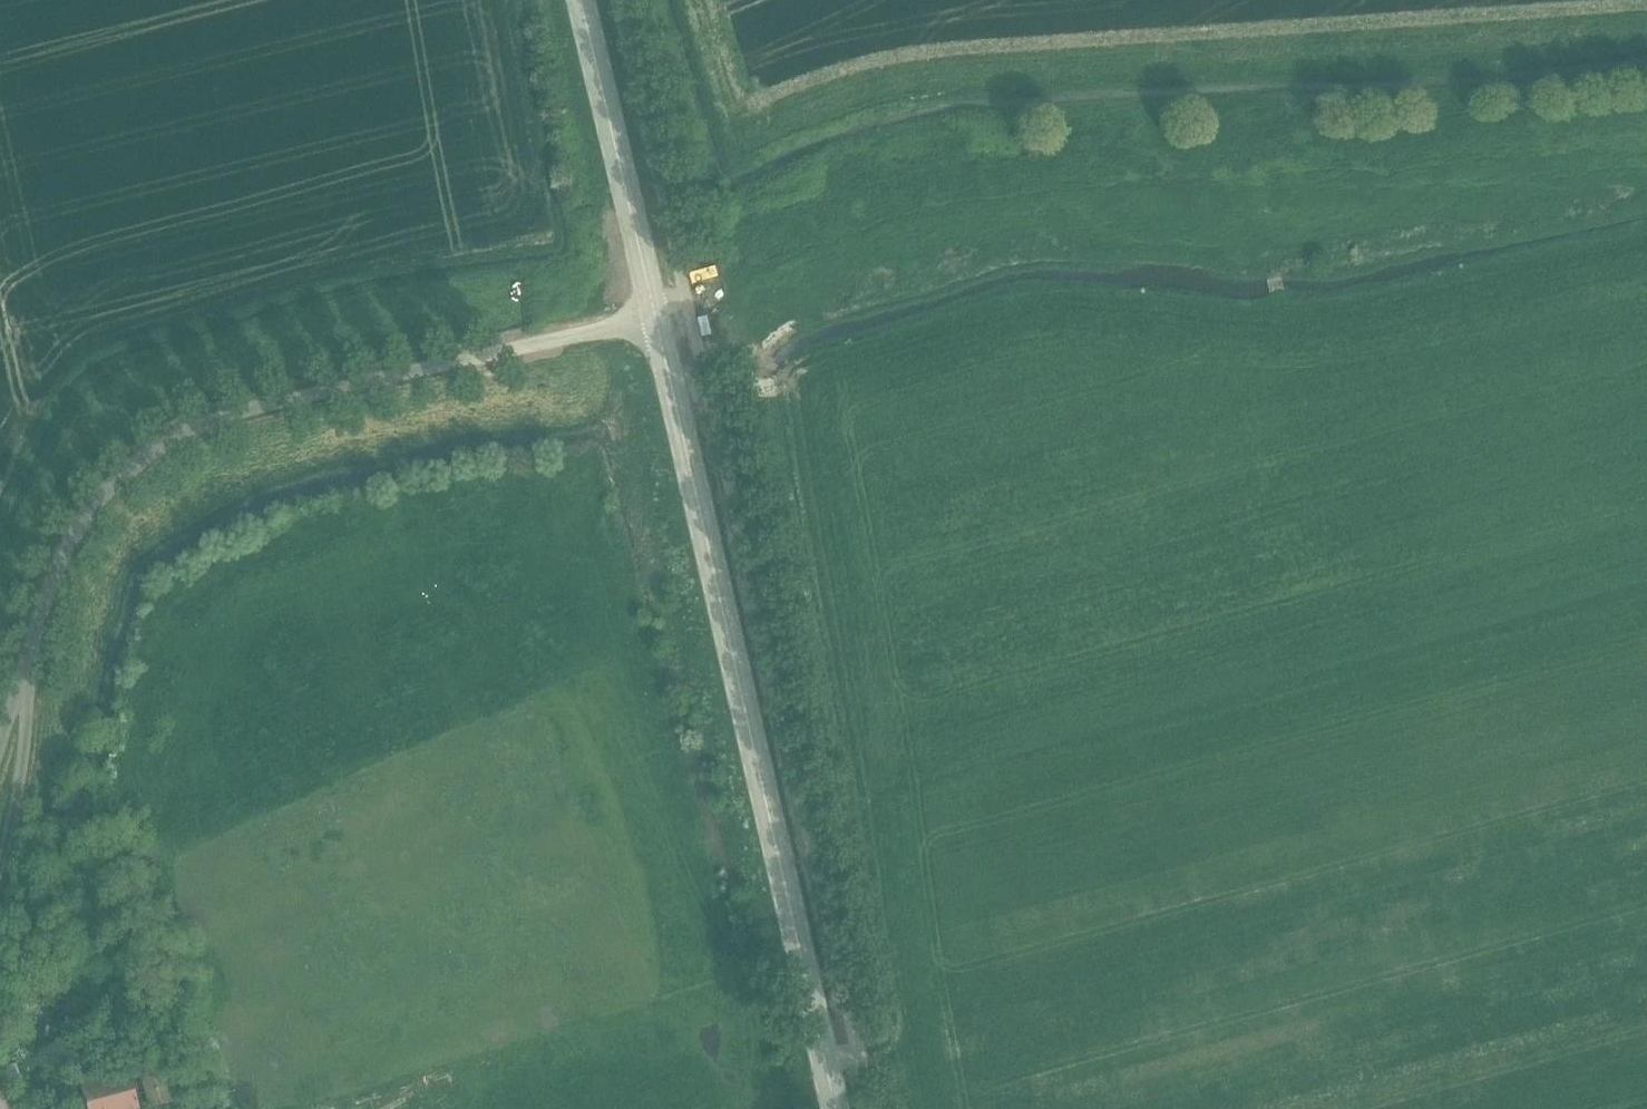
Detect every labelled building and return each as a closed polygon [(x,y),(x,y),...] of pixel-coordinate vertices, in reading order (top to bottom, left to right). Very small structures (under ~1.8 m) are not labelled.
[(147,1106),(168,1100),(156,1058),(135,1064),(147,1106)] [(136,1108),(125,1067),(77,1080),(85,1108),(133,1108),(136,1108)]
